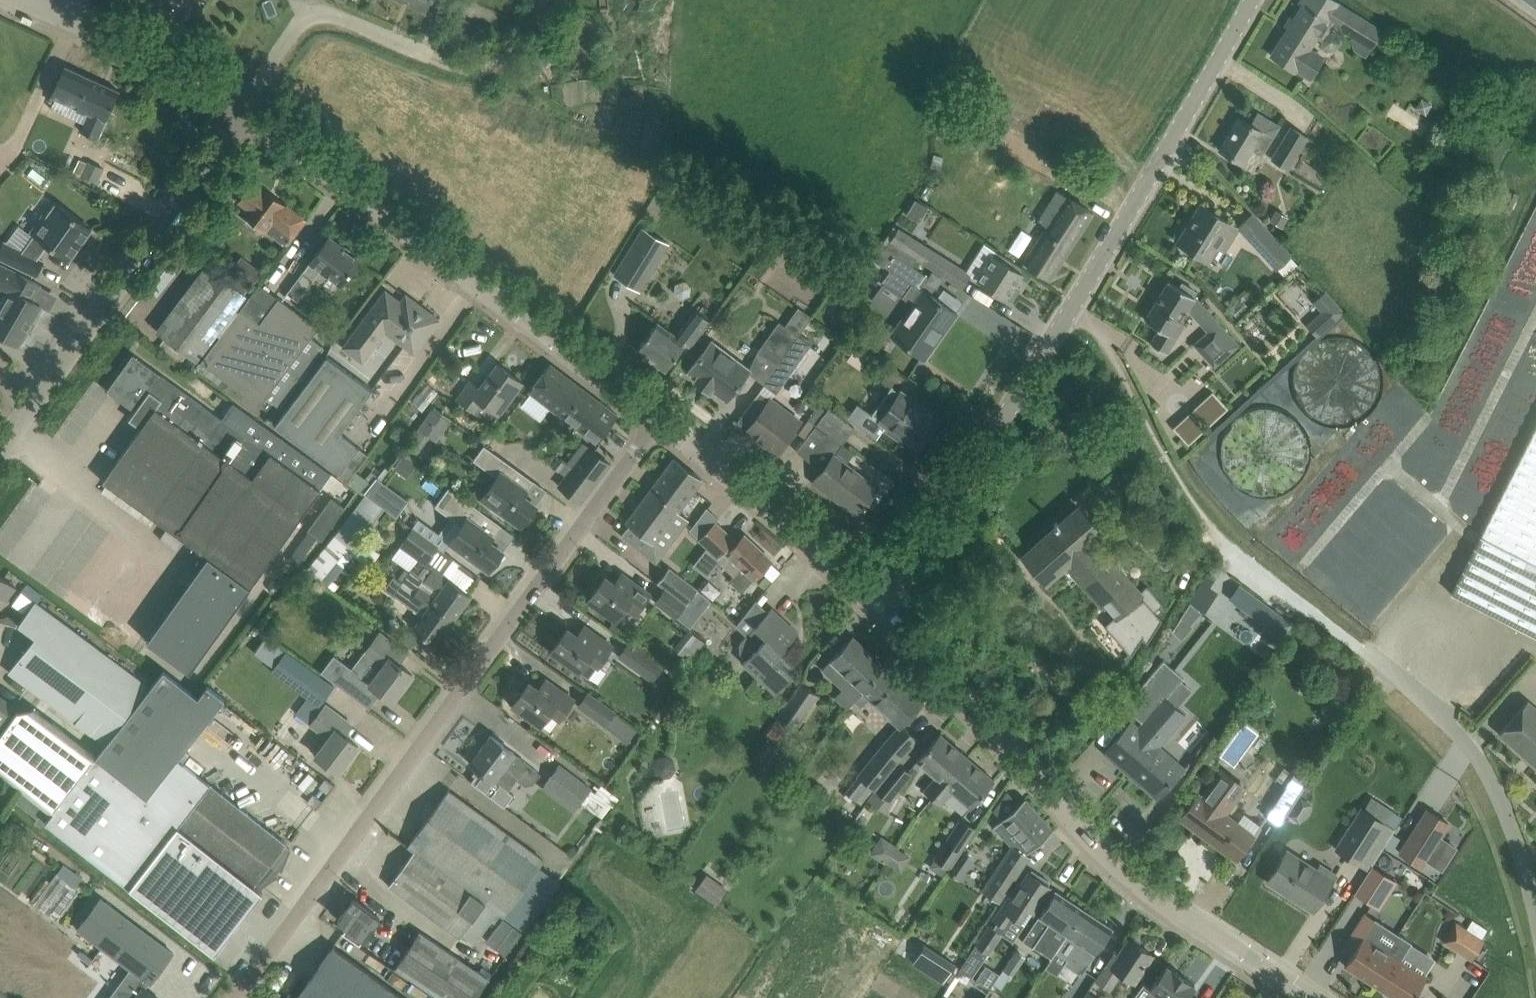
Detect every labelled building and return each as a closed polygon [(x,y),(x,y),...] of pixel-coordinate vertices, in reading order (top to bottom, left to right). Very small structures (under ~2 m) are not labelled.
[(426,9),(429,0),(406,0),(426,9)] [(1272,55),(1312,80),(1322,63),(1309,55),(1317,41),(1322,44),(1323,50),(1330,54),(1337,53),(1342,46),(1340,39),(1333,34),(1327,36),(1333,28),(1352,40),(1355,51),(1367,59),(1384,32),(1334,0),(1322,0),(1315,11),(1304,4),(1272,55)] [(56,84),(51,96),(89,113),(81,131),(97,139),(119,91),(65,66),(56,84)] [(1252,148),(1263,154),(1280,126),(1257,112),(1250,124),(1240,118),(1220,150),(1243,163),(1252,148)] [(1290,126),(1270,159),(1289,170),(1308,138),(1290,126)] [(89,159),(82,175),(97,182),(105,167),(89,159)] [(272,222),(292,237),(306,220),(254,180),(238,201),(251,210),(246,217),(265,231),(272,222)] [(1048,227),(1024,263),(1033,268),(1049,279),(1093,213),(1076,202),(1059,191),(1039,221),(1048,227)] [(92,229),(56,203),(46,218),(43,215),(31,232),(34,234),(22,250),(3,241),(0,248),(0,260),(35,276),(43,260),(38,258),(48,244),(66,257),(75,245),(78,248),(92,229)] [(1177,242),(1208,261),(1223,236),(1230,241),(1238,227),(1201,204),(1177,242)] [(1290,255),(1267,231),(1253,215),(1240,228),(1277,268),(1290,255)] [(970,274),(948,260),(898,228),(886,248),(894,253),(913,263),(917,258),(962,287),(970,274)] [(643,229),(614,275),(640,290),(668,244),(643,229)] [(774,235),(760,255),(777,268),(791,247),(774,235)] [(297,301),(313,280),(321,269),(341,284),(359,260),(354,256),(355,253),(346,246),(343,248),(329,237),(287,293),(297,301)] [(912,265),(913,263),(894,253),(885,266),(890,270),(883,280),(915,303),(892,335),(924,357),(935,341),(932,339),(951,311),(955,314),(955,312),(931,295),(934,290),(925,284),(929,277),(912,265)] [(979,278),(978,280),(1007,298),(1011,301),(1020,287),(1016,284),(1022,274),(993,255),(979,278)] [(9,294),(0,310),(0,334),(18,344),(19,342),(23,344),(30,333),(31,333),(32,332),(26,329),(40,305),(31,299),(39,285),(22,275),(17,271),(0,264),(0,290),(9,294)] [(246,294),(223,277),(207,265),(157,331),(196,360),(246,294)] [(934,290),(936,287),(942,277),(932,271),(929,277),(925,284),(934,290)] [(1169,280),(1145,319),(1160,328),(1151,343),(1167,353),(1179,333),(1174,330),(1188,309),(1200,322),(1210,314),(1195,297),(1189,293),(1191,289),(1178,281),(1176,285),(1169,280)] [(363,361),(385,331),(414,353),(439,320),(406,295),(400,302),(385,291),(343,347),(363,361)] [(1317,336),(1343,312),(1324,292),(1313,302),(1321,311),(1306,325),(1317,336)] [(240,308),(201,361),(260,406),(266,397),(279,406),(324,347),(311,337),(318,328),(282,300),(278,298),(259,323),(240,308)] [(690,347),(702,331),(710,320),(696,309),(676,335),(658,321),(637,349),(665,370),(685,343),(690,347)] [(778,364),(798,336),(778,322),(758,350),(778,364)] [(1208,331),(1194,344),(1215,366),(1238,345),(1218,323),(1208,331)] [(778,364),(790,373),(811,345),(798,336),(778,364)] [(727,400),(739,384),(750,370),(711,341),(688,371),(689,372),(691,369),(713,385),(710,388),(727,400)] [(324,492),(133,354),(106,391),(133,410),(137,405),(150,415),(103,481),(207,556),(146,641),(192,674),(324,492)] [(327,356),(276,426),(339,474),(359,447),(340,433),(371,390),(327,356)] [(563,417),(584,389),(550,363),(529,391),(563,417)] [(471,381),(458,399),(475,412),(482,402),(498,414),(522,382),(498,364),(480,388),(471,381)] [(919,448),(939,419),(892,385),(871,414),(891,428),(888,432),(899,439),(901,436),(919,448)] [(597,443),(618,415),(584,389),(563,417),(597,443)] [(776,453),(800,420),(760,391),(743,413),(754,421),(746,431),(760,441),(758,446),(768,453),(773,450),(776,453)] [(829,408),(816,425),(841,444),(854,428),(829,408)] [(437,441),(450,422),(432,410),(419,428),(437,441)] [(850,450),(841,444),(816,425),(808,420),(798,433),(805,439),(796,451),(822,470),(814,481),(815,482),(817,478),(845,499),(842,502),(857,513),(862,505),(864,507),(865,505),(872,510),(884,494),(841,461),(850,450)] [(1451,594),(1535,637),(1535,427),(1451,594)] [(582,442),(566,463),(572,468),(573,466),(596,483),(611,464),(588,446),(582,442)] [(526,491),(533,481),(484,445),(473,460),(497,477),(482,498),(492,505),(490,508),(504,518),(506,515),(521,526),(536,504),(521,493),(524,490),(526,491)] [(702,479),(674,458),(626,522),(629,525),(621,535),(656,561),(689,519),(678,511),(702,479)] [(572,468),(558,485),(581,503),(596,483),(573,466),(572,468)] [(365,493),(396,516),(408,500),(377,477),(365,493)] [(448,487),(435,506),(449,516),(462,526),(450,542),(460,550),(458,553),(472,562),(474,559),(488,570),(503,550),(488,539),(490,536),(492,537),(501,525),(448,487)] [(331,497),(308,529),(322,539),(345,507),(331,497)] [(335,534),(373,562),(380,553),(359,537),(380,509),(364,497),(335,534)] [(1056,526),(1023,555),(1047,582),(1068,562),(1081,577),(1079,579),(1102,605),(1103,603),(1114,615),(1104,624),(1131,655),(1140,641),(1137,637),(1140,634),(1147,642),(1162,619),(1155,610),(1163,603),(1147,585),(1139,592),(1094,540),(1102,533),(1078,506),(1058,523),(1057,522),(1054,524),(1056,526)] [(699,520),(690,531),(699,539),(709,528),(699,520)] [(742,591),(757,575),(771,560),(744,535),(735,545),(732,542),(735,540),(715,522),(709,528),(699,539),(718,557),(725,550),(728,553),(719,562),(734,576),(730,580),(742,591)] [(453,558),(444,551),(414,528),(400,546),(421,561),(412,572),(410,571),(402,582),(452,619),(470,595),(442,574),(453,558)] [(369,566),(373,562),(335,534),(306,570),(343,598),(348,592),(333,580),(354,554),(369,566)] [(669,567),(657,583),(664,589),(685,605),(697,589),(669,567)] [(651,595),(638,585),(622,574),(615,583),(605,576),(597,587),(593,587),(589,592),(590,596),(588,599),(616,619),(623,609),(635,617),(651,595)] [(0,575),(0,595),(6,599),(15,587),(0,575)] [(394,576),(385,588),(393,594),(422,616),(413,629),(418,632),(434,644),(452,619),(402,582),(394,576)] [(675,618),(685,605),(664,589),(654,603),(675,618)] [(9,671),(25,684),(105,743),(148,686),(51,613),(35,601),(20,622),(36,635),(9,671)] [(749,633),(740,643),(740,653),(747,659),(744,662),(776,692),(793,674),(782,663),(783,661),(784,659),(784,655),(783,653),(781,651),(798,632),(772,608),(767,613),(749,633)] [(611,645),(600,637),(584,626),(577,635),(567,628),(551,651),(588,678),(611,645)] [(686,655),(701,635),(688,626),(673,645),(686,655)] [(406,653),(381,633),(353,669),(334,654),(321,671),(369,708),(381,691),(393,700),(412,674),(398,663),(406,653)] [(847,709),(853,701),(886,667),(852,636),(827,662),(822,668),(842,687),(834,697),(847,709)] [(651,681),(661,668),(628,644),(618,657),(651,681)] [(286,651),(272,671),(320,705),(334,685),(286,651)] [(1184,715),(1165,698),(1182,678),(1162,661),(1130,697),(1141,707),(1137,713),(1145,720),(1138,728),(1132,722),(1105,752),(1122,767),(1123,766),(1157,795),(1156,796),(1156,797),(1183,767),(1158,745),(1184,715)] [(886,667),(853,701),(859,707),(867,699),(899,729),(924,702),(886,667)] [(46,820),(45,821),(131,887),(179,826),(253,883),(262,891),(263,891),(254,884),(256,881),(260,884),(277,872),(275,870),(279,866),(280,867),(289,847),(285,844),(286,842),(179,757),(224,700),(207,686),(200,695),(198,697),(164,670),(156,679),(150,687),(55,809),(46,820)] [(574,700),(562,691),(545,679),(538,689),(529,682),(521,692),(517,693),(513,698),(514,702),(512,705),(541,725),(549,714),(559,721),(574,700)] [(781,744),(817,695),(800,684),(765,734),(781,744)] [(604,726),(614,713),(587,693),(577,707),(604,726)] [(14,707),(0,697),(0,726),(14,707)] [(1528,699),(1499,732),(1535,765),(1535,706),(1528,699)] [(326,705),(312,724),(330,737),(316,755),(323,760),(339,772),(358,746),(344,735),(352,724),(336,712),(326,705)] [(0,735),(0,765),(53,808),(92,758),(28,709),(17,711),(0,735)] [(1220,757),(1234,767),(1257,735),(1244,725),(1220,757)] [(932,798),(967,757),(940,733),(916,761),(935,777),(924,791),(932,798)] [(539,775),(527,764),(527,763),(514,753),(491,735),(479,751),(476,749),(469,759),(472,761),(470,763),(479,770),(471,782),(504,807),(514,794),(507,790),(515,780),(523,787),(532,784),(539,775)] [(874,790),(897,762),(906,752),(890,736),(857,776),(845,791),(859,804),(872,788),(874,790)] [(673,762),(665,757),(657,759),(652,766),(654,775),(661,778),(669,777),(674,771),(673,762)] [(967,757),(932,798),(941,805),(952,791),(971,808),(995,780),(967,757)] [(881,810),(888,801),(911,773),(897,762),(874,790),(867,799),(881,810)] [(577,807),(592,788),(559,764),(545,783),(577,807)] [(1307,782),(1291,772),(1283,766),(1276,777),(1284,782),(1264,813),(1280,823),(1307,782)] [(314,802),(328,782),(310,770),(296,789),(314,802)] [(1243,812),(1235,822),(1225,814),(1244,787),(1222,771),(1202,797),(1199,795),(1181,819),(1235,859),(1253,835),(1251,833),(1258,824),(1243,812)] [(544,860),(464,802),(448,790),(408,845),(414,850),(485,903),(486,902),(498,911),(504,915),(544,860)] [(1361,807),(1333,848),(1368,871),(1372,865),(1395,829),(1403,816),(1371,795),(1363,808),(1361,807)] [(1017,842),(1026,852),(1052,829),(1025,799),(993,828),(1001,837),(1005,833),(1014,844),(1017,842)] [(1450,821),(1427,806),(1399,851),(1421,866),(1426,857),(1442,868),(1458,844),(1442,833),(1450,821)] [(949,869),(976,828),(961,818),(934,859),(949,869)] [(179,826),(131,887),(135,890),(134,891),(214,953),(228,936),(226,935),(235,924),(235,925),(242,917),(241,916),(248,907),(249,908),(250,907),(249,906),(256,897),(257,898),(262,891),(253,883),(179,826)] [(887,832),(873,846),(900,871),(913,857),(887,832)] [(1029,857),(1025,854),(1011,845),(981,889),(999,902),(1029,857)] [(486,902),(485,903),(414,850),(389,885),(460,937),(462,933),(475,943),(498,911),(486,902)] [(1287,850),(1267,881),(1285,892),(1287,889),(1314,906),(1312,910),(1313,910),(1324,893),(1335,874),(1320,865),(1317,870),(1304,861),(1287,850)] [(962,853),(947,875),(959,883),(974,861),(962,853)] [(1396,882),(1397,881),(1372,865),(1368,871),(1354,893),(1374,906),(1383,891),(1379,888),(1387,876),(1396,882)] [(1050,887),(1048,885),(1050,882),(1041,875),(1038,879),(1029,873),(1021,885),(1019,883),(994,920),(1005,927),(1012,916),(1025,924),(1050,887)] [(708,875),(697,890),(716,903),(726,888),(708,875)] [(1044,907),(1022,941),(1051,960),(1057,951),(1084,909),(1055,890),(1044,907)] [(77,928),(130,967),(116,985),(133,997),(157,997),(143,988),(133,980),(138,973),(151,983),(174,953),(100,898),(77,928)] [(347,926),(342,932),(359,945),(380,918),(354,898),(338,920),(347,926)] [(1084,909),(1057,951),(1068,959),(1066,962),(1083,973),(1102,945),(1113,928),(1084,909)] [(1366,913),(1342,949),(1351,955),(1344,965),(1396,997),(1412,997),(1426,977),(1398,959),(1402,952),(1404,954),(1411,943),(1400,936),(1401,935),(1398,933),(1396,936),(1385,929),(1387,926),(1374,918),(1372,921),(1365,917),(1367,914),(1366,913)] [(1480,939),(1487,929),(1473,920),(1466,930),(1456,923),(1444,941),(1473,959),(1484,941),(1480,939)] [(501,923),(485,945),(503,959),(520,936),(501,923)] [(989,926),(959,972),(972,981),(1002,935),(989,926)] [(435,943),(419,932),(395,968),(439,997),(472,997),(487,978),(435,943)] [(1133,981),(1140,970),(1151,953),(1130,939),(1119,955),(1115,953),(1097,981),(1109,989),(1120,972),(1133,981)] [(350,958),(334,946),(296,997),(405,997),(350,958)] [(924,947),(912,965),(946,986),(957,968),(924,947)] [(80,974),(86,979),(95,967),(89,962),(82,963),(79,967),(80,974)] [(979,979),(992,985),(999,971),(986,965),(979,979)] [(1195,985),(1167,965),(1150,987),(1144,983),(1133,997),(1185,997),(1195,985)]
